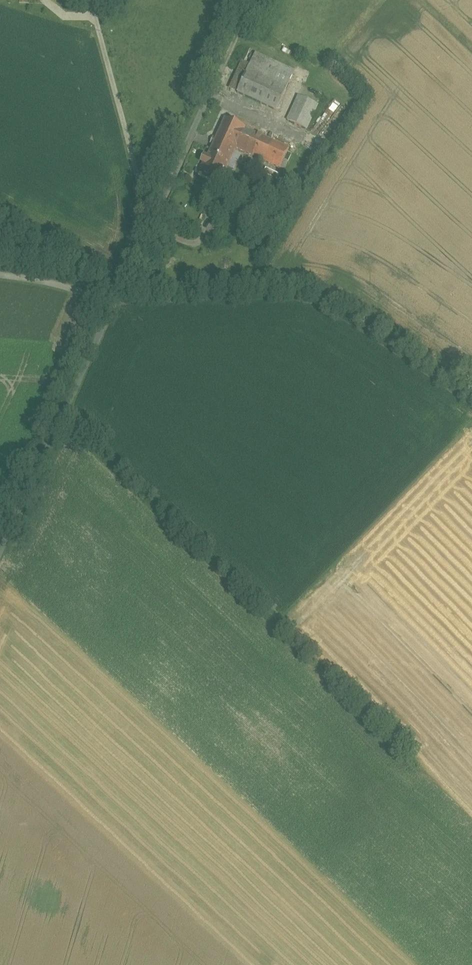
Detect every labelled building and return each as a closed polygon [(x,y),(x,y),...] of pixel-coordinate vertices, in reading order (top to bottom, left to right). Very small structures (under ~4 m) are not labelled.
[(294,72),(256,54),(252,63),(251,63),(238,93),(277,110),(294,72)] [(318,105),(299,96),(288,121),(307,130),(318,105)] [(246,128),(226,119),(211,150),(231,159),(236,148),(280,169),(284,160),(289,148),(246,128)] [(231,159),(211,150),(205,164),(204,163),(200,173),(211,178),(210,180),(220,185),(231,159)] [(284,160),(280,169),(284,170),(288,162),(284,160)] [(224,206),(216,202),(211,214),(219,217),(224,206)]
